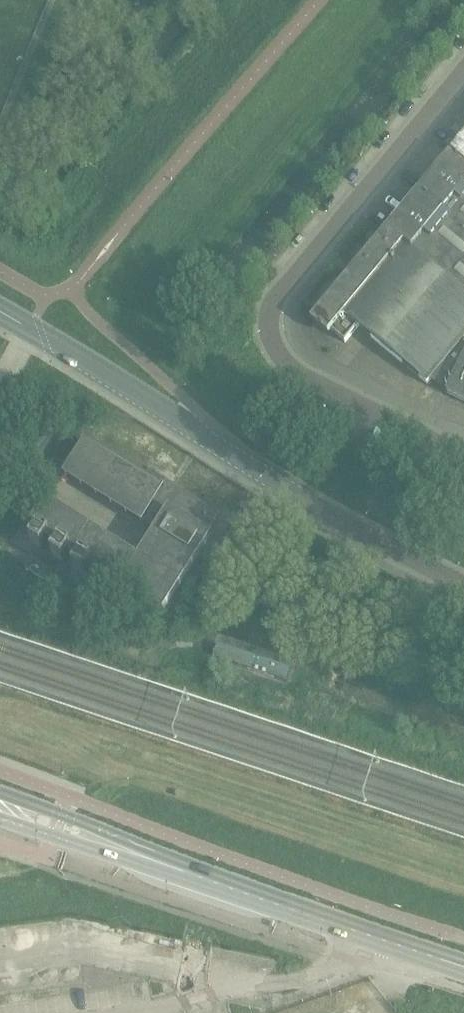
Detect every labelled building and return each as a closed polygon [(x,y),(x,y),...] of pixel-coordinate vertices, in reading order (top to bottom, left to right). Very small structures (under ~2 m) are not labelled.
[(452,153),(463,163),(463,139),(452,153)] [(452,153),(420,192),(463,228),(463,163),(452,153)] [(388,230),(450,281),(463,264),(463,228),(420,192),(388,230)] [(450,281),(388,230),(313,322),(329,335),(332,331),(345,342),(359,327),(426,383),(430,379),(463,339),(463,293),(450,281)] [(463,359),(463,339),(430,379),(448,393),(463,359)] [(448,393),(463,401),(463,359),(448,393)] [(65,475),(140,522),(157,532),(139,561),(47,504),(30,530),(36,534),(30,543),(41,550),(47,541),(58,547),(52,556),(63,563),(69,554),(79,561),(73,570),(85,577),(90,568),(100,574),(95,583),(106,590),(111,581),(163,613),(211,538),(207,536),(219,516),(150,473),(147,478),(86,441),(65,475)] [(292,669),(217,645),(213,658),(287,682),(292,669)]
